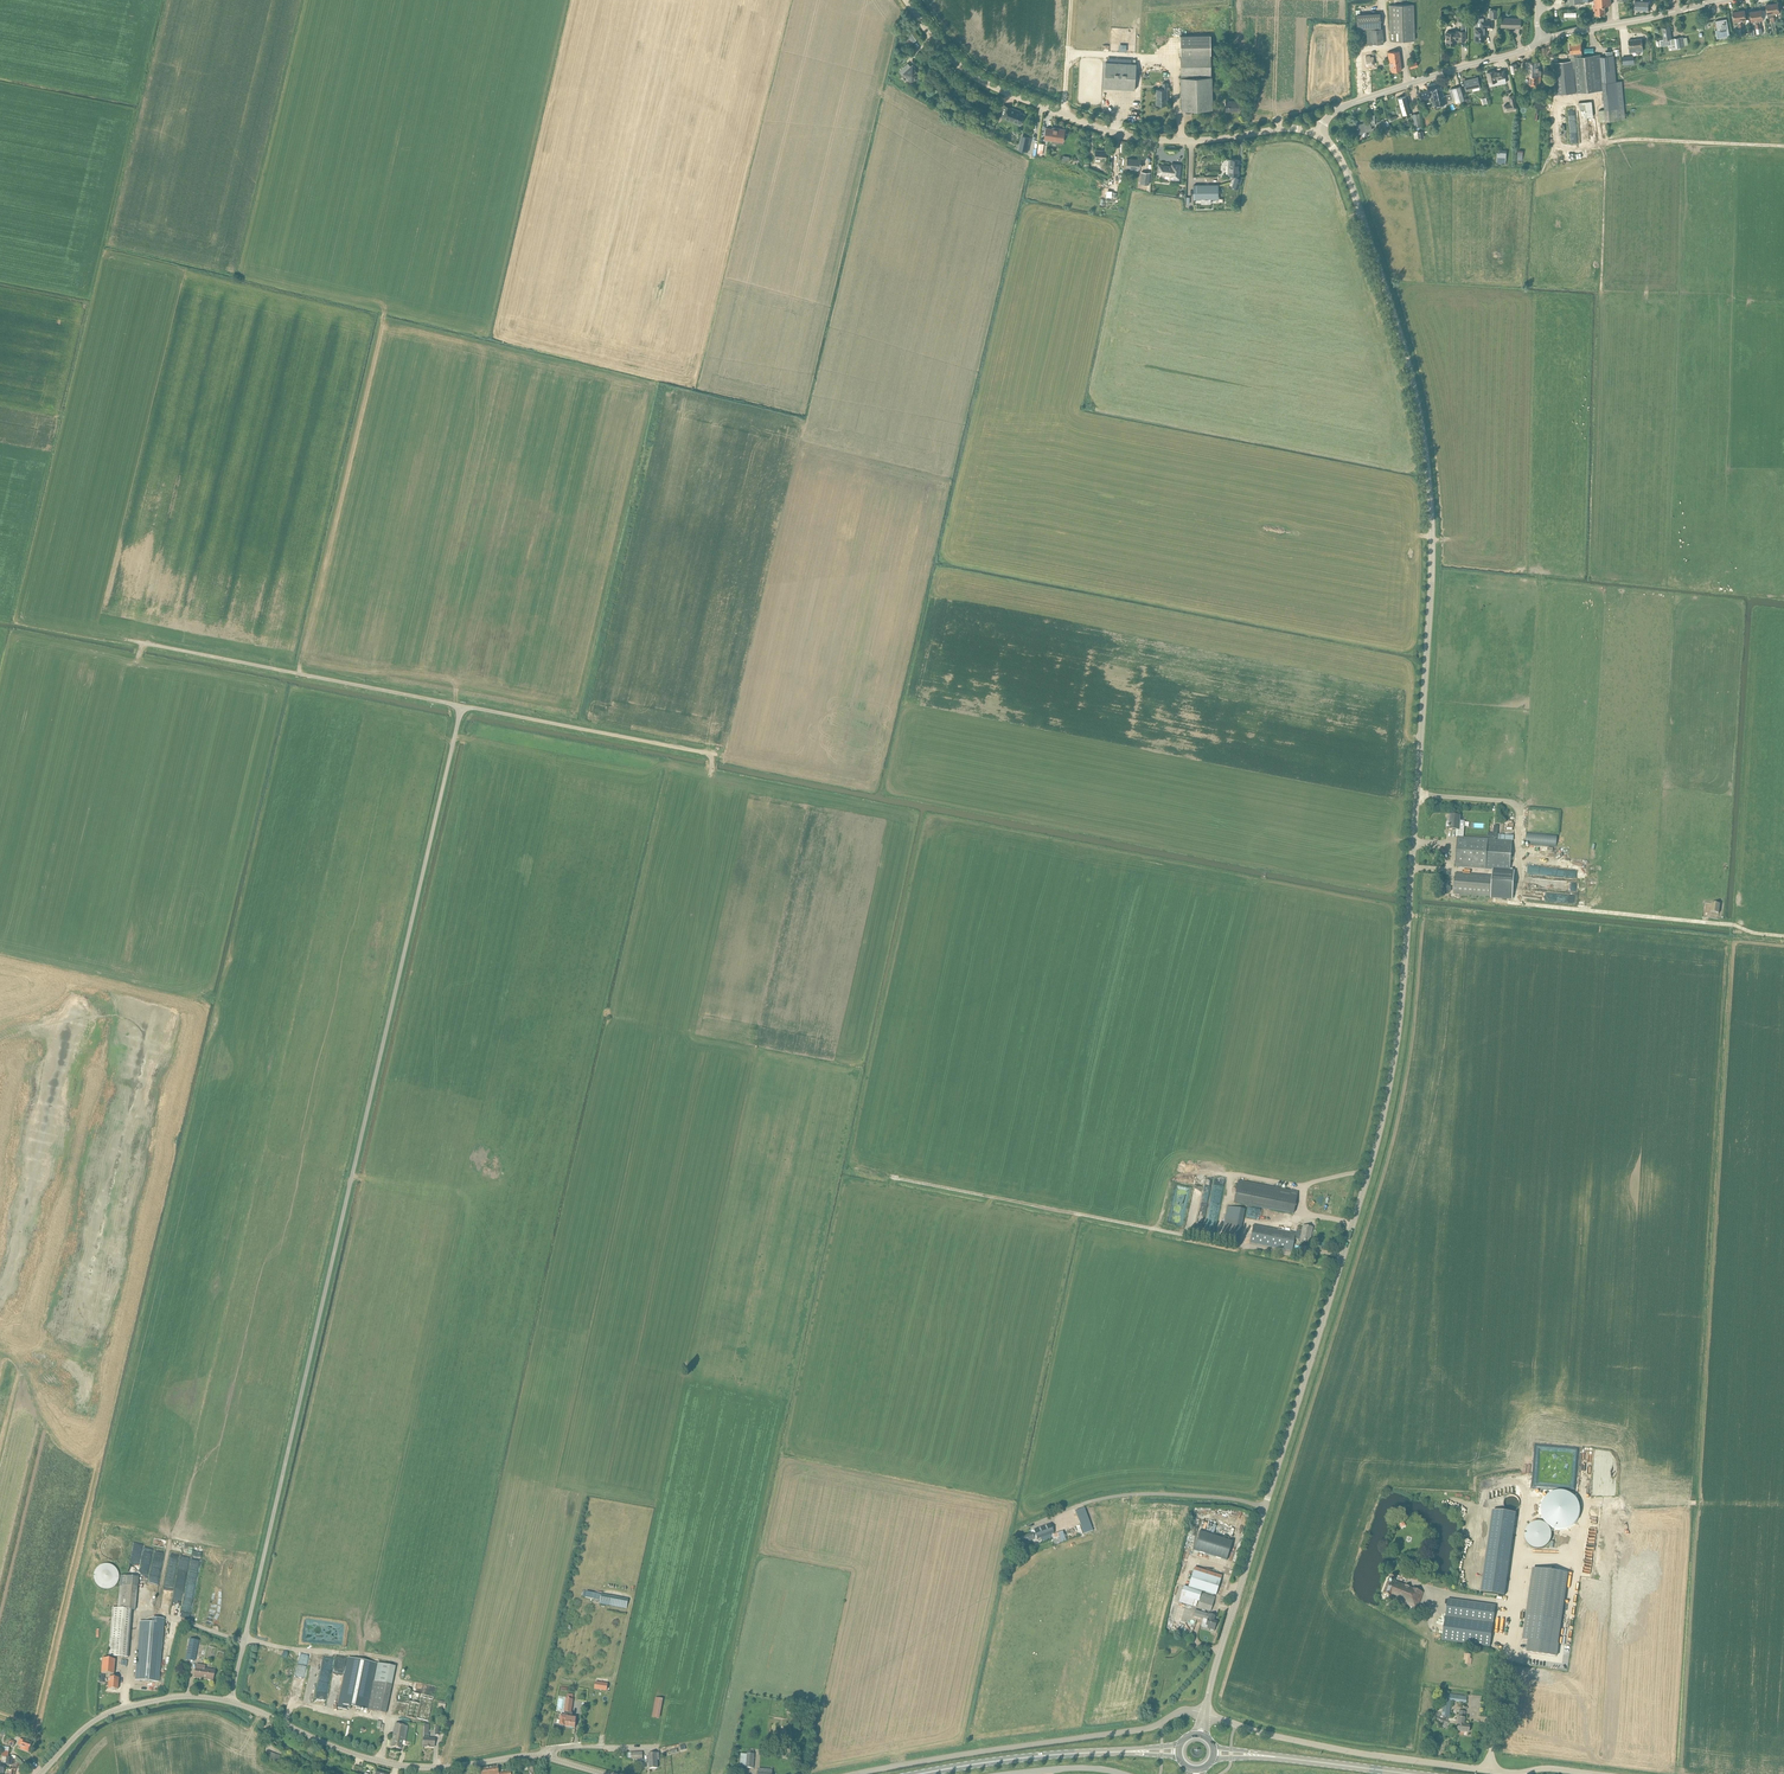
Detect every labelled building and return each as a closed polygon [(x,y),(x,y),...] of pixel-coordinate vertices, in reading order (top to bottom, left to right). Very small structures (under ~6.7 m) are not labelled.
[(1605,14),(1605,5),(1611,5),(1611,0),(1594,0),(1595,6),(1593,6),(1594,10),(1595,10),(1596,15),(1605,14)] [(1635,9),(1648,10),(1649,0),(1635,0),(1635,9)] [(1772,3),(1766,4),(1767,10),(1767,14),(1768,17),(1771,17),(1772,21),(1773,33),(1776,32),(1775,24),(1775,21),(1774,21),(1774,16),(1774,14),(1773,14),(1772,3)] [(1414,5),(1390,5),(1391,41),(1415,41),(1414,5)] [(1490,9),(1490,18),(1498,18),(1498,10),(1490,9)] [(1750,11),(1751,17),(1751,22),(1755,21),(1756,23),(1755,23),(1757,34),(1759,33),(1758,28),(1758,23),(1757,21),(1756,10),(1750,11)] [(1738,24),(1739,28),(1741,28),(1741,24),(1740,23),(1741,23),(1741,21),(1739,11),(1733,11),(1734,22),(1738,22),(1738,23),(1738,24)] [(1356,14),(1357,29),(1381,28),(1380,13),(1356,14)] [(1502,18),(1502,26),(1511,27),(1521,28),(1521,18),(1502,18)] [(1717,29),(1715,30),(1717,38),(1730,36),(1727,18),(1716,20),(1717,29)] [(1475,32),(1476,32),(1476,41),(1485,41),(1485,33),(1487,33),(1487,27),(1492,27),(1492,20),(1481,20),(1481,27),(1475,26),(1475,32)] [(1659,39),(1660,45),(1660,46),(1672,44),(1675,44),(1675,47),(1684,46),(1684,45),(1688,45),(1687,37),(1683,37),(1671,38),(1670,27),(1662,28),(1664,39),(1659,39)] [(914,28),(907,34),(912,42),(920,36),(914,28)] [(1382,28),(1366,29),(1368,45),(1372,45),(1384,43),(1382,28)] [(1446,32),(1446,36),(1447,36),(1447,44),(1455,44),(1455,40),(1456,39),(1458,39),(1458,40),(1466,40),(1466,32),(1458,31),(1458,32),(1446,32)] [(1209,35),(1180,35),(1181,77),(1180,77),(1181,110),(1213,109),(1212,77),(1210,77),(1209,35)] [(1642,39),(1628,40),(1629,46),(1629,48),(1630,52),(1643,51),(1642,47),(1642,44),(1642,39)] [(1557,94),(1576,92),(1574,67),(1575,67),(1578,92),(1595,91),(1603,90),(1604,109),(1599,109),(1600,121),(1623,119),(1621,82),(1616,82),(1615,74),(1620,73),(1619,59),(1614,60),(1614,55),(1613,55),(1613,51),(1606,51),(1606,56),(1600,56),(1600,54),(1582,56),(1581,43),(1570,44),(1571,61),(1554,62),(1557,94)] [(926,47),(919,52),(924,60),(931,56),(926,47)] [(1390,64),(1391,71),(1401,70),(1399,51),(1388,52),(1389,64),(1390,64)] [(1367,65),(1374,64),(1373,57),(1370,57),(1370,56),(1365,56),(1366,59),(1366,63),(1367,65)] [(1527,61),(1527,67),(1527,75),(1530,75),(1529,84),(1541,84),(1541,81),(1541,76),(1539,75),(1539,62),(1527,61)] [(1104,88),(1135,89),(1136,63),(1106,62),(1104,88)] [(921,74),(915,68),(912,65),(911,67),(908,63),(904,67),(899,71),(903,74),(904,73),(906,76),(907,75),(910,79),(908,81),(912,84),(915,81),(914,80),(921,74)] [(1487,72),(1488,78),(1489,83),(1497,81),(1497,84),(1506,82),(1505,77),(1506,77),(1504,70),(1495,72),(1495,70),(1487,72)] [(1464,80),(1466,89),(1467,92),(1473,91),(1472,88),(1480,86),(1478,77),(1464,80)] [(1162,90),(1157,90),(1157,104),(1166,104),(1166,99),(1167,99),(1167,91),(1167,90),(1169,90),(1169,86),(1167,86),(1167,82),(1162,82),(1162,90)] [(1429,90),(1419,93),(1421,99),(1431,97),(1430,96),(1434,96),(1437,105),(1449,102),(1448,100),(1454,99),(1455,102),(1462,101),(1465,100),(1461,86),(1450,89),(1451,94),(1444,95),(1441,82),(1428,85),(1429,90)] [(1516,103),(1514,94),(1509,96),(1511,103),(1504,105),(1505,110),(1517,108),(1516,103)] [(1400,107),(1396,108),(1397,113),(1401,112),(1401,114),(1411,111),(1406,95),(1397,98),(1400,107)] [(1593,100),(1581,102),(1582,110),(1587,109),(1589,117),(1595,116),(1593,100)] [(1225,101),(1226,105),(1226,111),(1233,111),(1233,109),(1240,109),(1240,111),(1240,101),(1234,101),(1225,101)] [(999,116),(1011,121),(1012,120),(1021,123),(1024,114),(1013,110),(1013,108),(1003,104),(1001,110),(999,116)] [(1412,114),(1414,126),(1421,124),(1419,113),(1412,114)] [(1359,134),(1365,132),(1372,129),(1371,126),(1375,124),(1374,115),(1370,115),(1370,120),(1369,121),(1369,120),(1356,124),(1357,127),(1357,128),(1359,134)] [(1388,118),(1389,121),(1390,125),(1391,129),(1392,129),(1391,125),(1395,124),(1394,119),(1397,118),(1396,115),(1388,118)] [(1046,127),(1044,139),(1063,141),(1065,129),(1057,128),(1057,129),(1046,127)] [(1018,149),(1018,150),(1022,151),(1028,152),(1031,137),(1021,135),(1018,149)] [(1095,158),(1105,159),(1106,150),(1096,150),(1095,158)] [(1500,163),(1503,163),(1506,163),(1506,156),(1497,155),(1496,163),(1500,163)] [(1126,170),(1132,171),(1132,168),(1140,169),(1141,162),(1141,159),(1127,158),(1126,170)] [(1227,164),(1226,173),(1229,173),(1229,175),(1238,175),(1239,167),(1238,167),(1238,160),(1230,159),(1230,165),(1227,164)] [(1180,178),(1181,164),(1176,163),(1175,166),(1171,165),(1159,164),(1157,173),(1170,175),(1170,177),(1180,178)] [(1140,184),(1140,188),(1148,188),(1148,187),(1150,173),(1141,172),(1140,184)] [(1235,177),(1232,186),(1237,188),(1240,179),(1235,177)] [(1218,185),(1194,185),(1194,191),(1194,199),(1202,199),(1202,203),(1211,203),(1211,199),(1218,199),(1218,191),(1218,185)] [(1461,816),(1457,816),(1451,815),(1451,820),(1450,820),(1449,829),(1459,830),(1459,837),(1458,837),(1456,867),(1510,871),(1512,841),(1488,839),(1463,838),(1464,827),(1460,827),(1461,816)] [(1528,834),(1528,844),(1559,846),(1559,836),(1528,834)] [(1576,871),(1531,867),(1530,874),(1576,878),(1576,871)] [(1454,894),(1496,897),(1513,898),(1515,872),(1498,871),(1498,876),(1455,873),(1454,894)] [(1720,905),(1712,903),(1710,913),(1719,914),(1720,905)] [(1238,1181),(1234,1202),(1294,1214),(1298,1192),(1238,1181)] [(1187,1190),(1186,1197),(1189,1198),(1192,1188),(1179,1185),(1178,1188),(1187,1190)] [(1221,1239),(1239,1242),(1244,1217),(1252,1218),(1253,1211),(1227,1206),(1221,1239)] [(1250,1243),(1286,1250),(1292,1251),(1294,1239),(1300,1240),(1310,1242),(1313,1228),(1302,1226),(1302,1227),(1293,1225),(1293,1226),(1277,1223),(1276,1230),(1253,1225),(1250,1243)] [(1518,1498),(1518,1497),(1517,1497),(1516,1496),(1515,1496),(1514,1495),(1513,1495),(1512,1495),(1511,1495),(1510,1495),(1509,1496),(1508,1496),(1507,1497),(1506,1497),(1506,1498),(1505,1499),(1504,1500),(1504,1501),(1504,1502),(1504,1503),(1504,1504),(1504,1505),(1504,1506),(1505,1506),(1505,1507),(1505,1508),(1506,1508),(1507,1509),(1507,1510),(1508,1510),(1509,1510),(1509,1511),(1510,1511),(1511,1511),(1512,1511),(1513,1511),(1514,1511),(1515,1510),(1516,1510),(1517,1510),(1517,1509),(1518,1508),(1519,1507),(1519,1506),(1520,1506),(1520,1505),(1520,1504),(1520,1503),(1520,1502),(1520,1501),(1519,1500),(1519,1499),(1518,1498)] [(1548,1515),(1547,1518),(1548,1522),(1549,1525),(1552,1528),(1555,1530),(1558,1532),(1562,1532),(1566,1531),(1569,1529),(1572,1527),(1572,1526),(1574,1522),(1575,1518),(1574,1515),(1573,1512),(1571,1509),(1568,1507),(1565,1505),(1562,1505),(1558,1505),(1554,1507),(1551,1509),(1549,1512),(1548,1515)] [(1085,1508),(1076,1511),(1084,1534),(1093,1531),(1085,1508)] [(1525,1536),(1525,1539),(1527,1543),(1529,1545),(1532,1547),(1536,1548),(1539,1548),(1543,1548),(1546,1546),(1549,1543),(1550,1540),(1551,1537),(1552,1534),(1551,1530),(1549,1527),(1547,1524),(1544,1523),(1540,1522),(1537,1521),(1533,1522),(1530,1524),(1528,1526),(1526,1529),(1525,1533),(1525,1536)] [(1051,1524),(1034,1530),(1035,1532),(1037,1539),(1054,1533),(1051,1524)] [(1227,1561),(1233,1542),(1200,1531),(1194,1551),(1227,1561)] [(1058,1533),(1051,1535),(1055,1545),(1061,1543),(1058,1533)] [(1022,1537),(1024,1543),(1034,1539),(1032,1534),(1022,1537)] [(116,1569),(115,1568),(114,1566),(112,1565),(110,1565),(108,1564),(106,1564),(103,1564),(101,1565),(99,1566),(98,1567),(96,1569),(95,1571),(94,1573),(94,1575),(94,1577),(94,1579),(94,1581),(95,1583),(96,1585),(98,1586),(99,1588),(101,1589),(103,1589),(105,1590),(108,1590),(110,1589),(112,1588),(114,1587),(115,1586),(117,1584),(118,1583),(118,1581),(119,1579),(119,1577),(119,1575),(118,1573),(118,1571),(116,1569)] [(1216,1595),(1220,1584),(1222,1576),(1195,1567),(1188,1587),(1184,1586),(1179,1602),(1193,1606),(1195,1600),(1199,1602),(1197,1608),(1211,1612),(1216,1597),(1202,1593),(1203,1591),(1216,1595)] [(1523,1640),(1529,1640),(1527,1652),(1556,1656),(1568,1574),(1533,1569),(1523,1640)] [(109,1651),(108,1656),(127,1658),(131,1610),(135,1611),(136,1599),(138,1587),(139,1577),(120,1576),(119,1585),(119,1587),(118,1600),(118,1601),(118,1609),(112,1608),(112,1617),(109,1651)] [(1389,1577),(1382,1595),(1417,1609),(1423,1593),(1405,1586),(1394,1582),(1395,1579),(1389,1577)] [(603,1593),(601,1603),(627,1609),(629,1599),(603,1593)] [(1443,1640),(1490,1647),(1496,1606),(1448,1599),(1443,1640)] [(1214,1631),(1217,1622),(1213,1621),(1215,1616),(1195,1610),(1193,1617),(1203,1620),(1202,1623),(1203,1623),(1207,1624),(1206,1625),(1210,1627),(1209,1629),(1214,1631)] [(136,1669),(135,1680),(159,1682),(160,1671),(162,1647),(164,1623),(165,1619),(152,1618),(152,1622),(140,1621),(136,1669)] [(188,1655),(191,1656),(190,1661),(195,1662),(196,1653),(191,1652),(188,1652),(188,1655)] [(1463,1653),(1462,1659),(1465,1660),(1465,1664),(1473,1665),(1473,1659),(1470,1659),(1471,1654),(1463,1653)] [(348,1658),(339,1702),(338,1708),(347,1710),(348,1706),(367,1710),(368,1704),(377,1664),(348,1658)] [(103,1659),(102,1667),(101,1673),(109,1674),(108,1689),(118,1689),(118,1684),(119,1678),(118,1678),(119,1675),(114,1674),(115,1660),(103,1659)] [(378,1681),(373,1705),(372,1711),(386,1713),(387,1708),(395,1667),(378,1663),(374,1681),(378,1681)] [(196,1665),(194,1677),(213,1680),(215,1671),(204,1669),(205,1666),(196,1665)] [(323,1665),(317,1696),(327,1698),(332,1667),(323,1665)] [(574,1665),(573,1672),(580,1674),(581,1666),(574,1665)] [(595,1682),(594,1689),(607,1691),(608,1684),(595,1682)] [(417,1718),(418,1719),(428,1721),(433,1699),(422,1697),(420,1704),(417,1704),(418,1703),(410,1702),(410,1701),(409,1701),(409,1699),(418,1702),(419,1698),(419,1697),(419,1695),(411,1693),(412,1690),(398,1686),(395,1700),(397,1700),(397,1702),(408,1705),(409,1705),(408,1710),(406,1717),(416,1719),(417,1718)] [(560,1719),(559,1725),(566,1726),(565,1726),(575,1728),(577,1716),(573,1716),(573,1713),(572,1712),(571,1712),(573,1700),(573,1695),(567,1694),(567,1699),(566,1699),(564,1711),(565,1712),(564,1715),(563,1719),(560,1719)] [(1442,1717),(1449,1718),(1451,1701),(1466,1703),(1467,1697),(1445,1694),(1442,1717)] [(655,1698),(652,1717),(659,1718),(662,1699),(655,1698)] [(438,1708),(445,1709),(446,1702),(439,1701),(438,1708)] [(1469,1732),(1469,1726),(1465,1726),(1466,1723),(1464,1722),(1465,1712),(1459,1711),(1457,1725),(1458,1725),(1457,1731),(1469,1732)] [(395,1724),(392,1741),(391,1746),(401,1749),(403,1740),(405,1741),(406,1735),(408,1727),(406,1726),(406,1722),(402,1721),(401,1725),(395,1724)] [(434,1747),(435,1742),(435,1739),(429,1738),(429,1735),(429,1727),(424,1726),(424,1735),(424,1738),(423,1738),(423,1747),(427,1747),(427,1746),(429,1746),(429,1747),(434,1747)] [(25,1748),(25,1750),(29,1752),(29,1751),(28,1751),(29,1749),(29,1750),(32,1743),(26,1741),(21,1739),(18,1745),(25,1748)] [(1,1757),(2,1757),(8,1758),(9,1747),(2,1747),(2,1750),(2,1753),(0,1753),(0,1757),(1,1757)] [(626,1753),(626,1755),(626,1759),(632,1760),(642,1759),(642,1752),(631,1752),(631,1753),(626,1753)] [(649,1754),(649,1763),(650,1769),(657,1768),(657,1759),(659,1759),(659,1753),(649,1754)] [(753,1768),(754,1754),(747,1753),(747,1754),(741,1754),(740,1767),(746,1767),(746,1768),(753,1768)] [(0,1764),(0,1763),(0,1773),(4,1773),(5,1765),(11,1765),(12,1759),(12,1758),(8,1758),(2,1757),(1,1764),(0,1764)]
